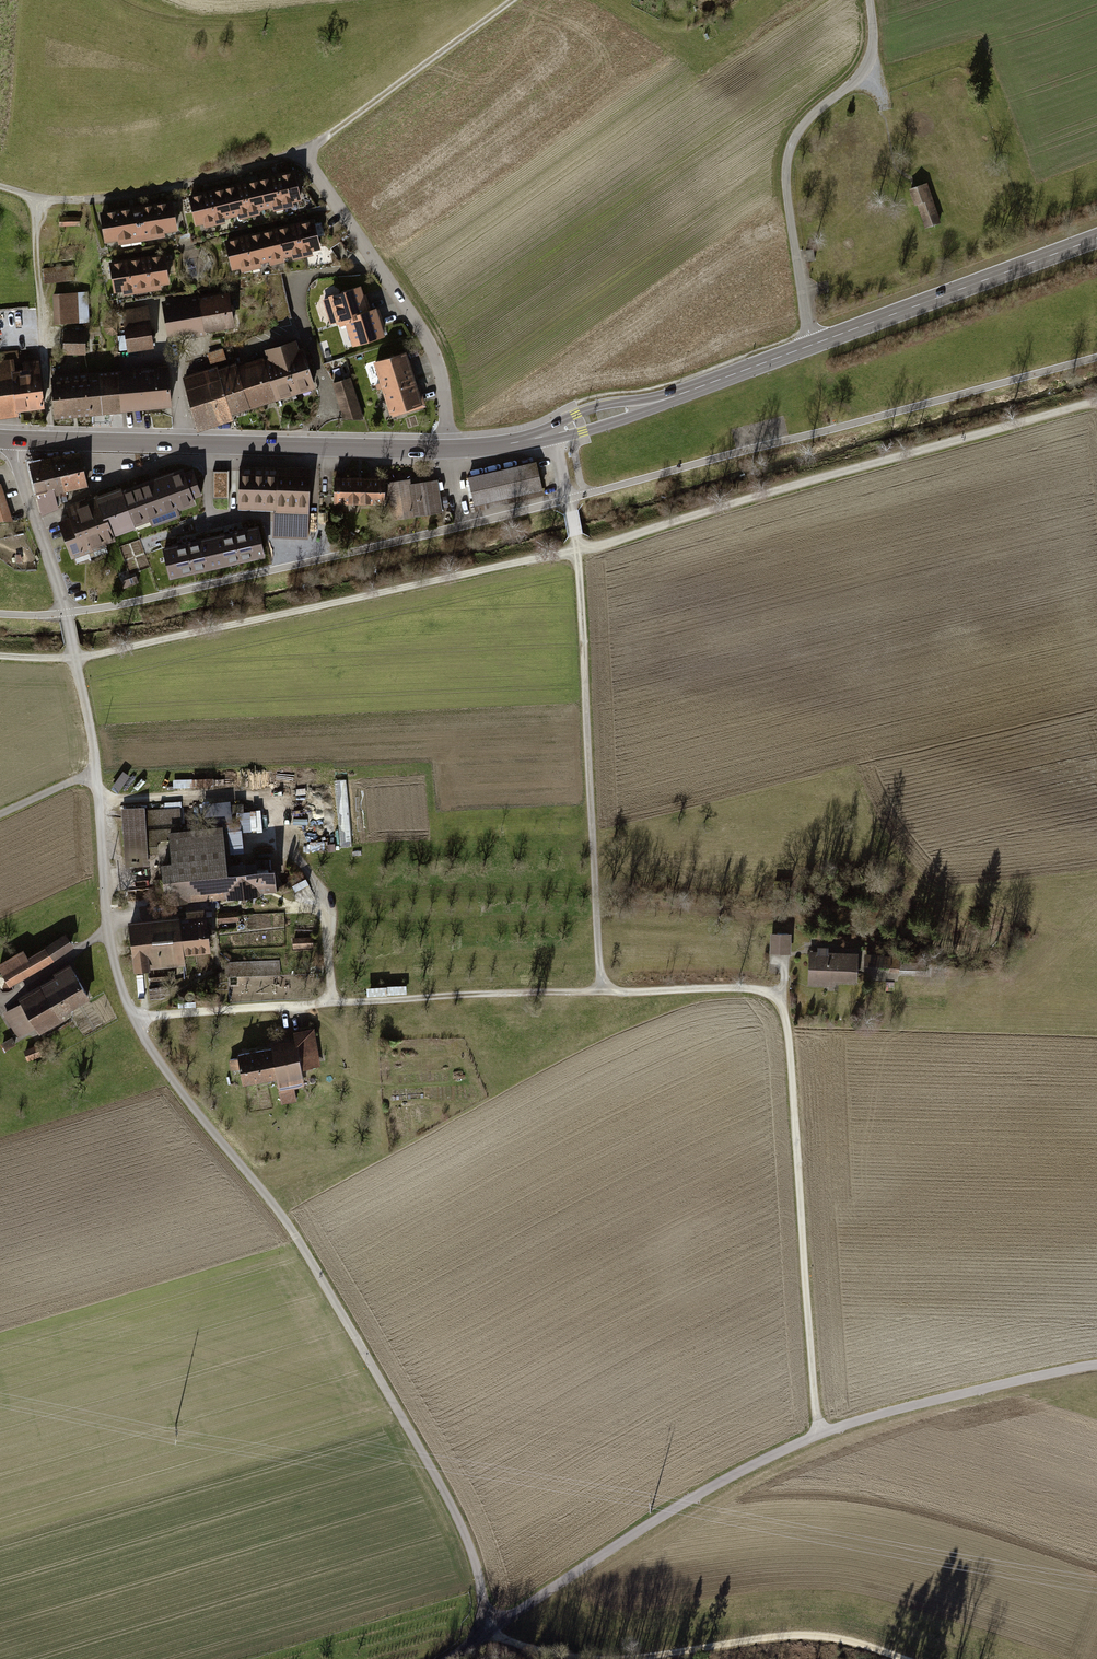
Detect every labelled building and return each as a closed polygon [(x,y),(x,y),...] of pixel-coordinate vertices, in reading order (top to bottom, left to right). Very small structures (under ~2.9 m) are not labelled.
[(286,210),(303,207),(296,174),(278,177),(286,210)] [(268,214),(286,210),(278,177),(261,181),(268,214)] [(251,218),(268,214),(261,181),(244,185),(251,218)] [(927,184),(909,191),(923,230),(941,223),(927,184)] [(233,222),(251,218),(244,185),(226,189),(233,222)] [(216,226),(233,222),(226,189),(209,193),(216,226)] [(198,230),(216,226),(209,193),(191,197),(198,230)] [(173,201),(101,213),(106,243),(120,240),(120,244),(164,237),(164,233),(178,231),(173,201)] [(81,217),(63,217),(63,228),(81,228),(81,217)] [(305,258),(323,255),(316,221),(298,225),(305,258)] [(287,262),(305,258),(298,225),(280,229),(287,262)] [(269,266),(287,262),(280,229),(261,233),(269,266)] [(250,270),(269,266),(261,233),(243,237),(250,270)] [(232,274),(250,270),(243,237),(225,241),(232,274)] [(47,285),(71,283),(69,264),(76,263),(75,251),(62,252),(63,266),(45,267),(47,285)] [(166,254),(148,257),(153,291),(171,288),(166,254)] [(148,257),(129,260),(134,293),(153,291),(148,257)] [(129,260),(110,262),(115,296),(134,293),(129,260)] [(338,323),(348,320),(371,314),(364,288),(331,297),(338,323)] [(209,333),(237,329),(230,293),(203,298),(209,333)] [(56,295),(57,326),(90,325),(89,294),(56,295)] [(169,340),(209,333),(203,298),(163,305),(169,340)] [(127,353),(154,349),(148,306),(121,309),(127,353)] [(380,311),(371,314),(348,320),(356,348),(388,339),(380,311)] [(64,354),(88,355),(88,332),(64,332),(64,354)] [(266,353),(268,359),(282,401),(320,389),(307,350),(302,352),(299,342),(266,353)] [(0,362),(0,418),(16,416),(16,412),(45,408),(39,360),(19,363),(18,350),(0,352),(1,362),(0,362)] [(224,350),(209,355),(213,366),(228,361),(224,350)] [(191,359),(195,371),(212,365),(208,353),(191,359)] [(417,381),(409,355),(375,365),(383,392),(417,381)] [(268,359),(241,368),(255,410),(260,408),(282,401),(268,359)] [(240,364),(220,370),(235,416),(255,410),(241,368),(240,364)] [(236,420),(235,416),(220,370),(219,367),(186,378),(203,431),(236,420)] [(168,370),(120,373),(124,413),(171,410),(168,370)] [(76,417),(124,413),(120,373),(73,377),(76,417)] [(59,418),(76,417),(73,377),(56,378),(59,418)] [(353,380),(333,386),(344,421),(366,421),(353,380)] [(426,407),(417,381),(383,392),(391,418),(426,407)] [(63,490),(87,484),(80,453),(56,458),(63,490)] [(54,492),(63,490),(56,458),(32,464),(43,512),(58,506),(54,492)] [(135,480),(135,482),(151,525),(160,521),(162,529),(172,525),(171,521),(194,512),(192,506),(199,503),(198,500),(202,498),(191,466),(179,471),(177,465),(135,480)] [(535,466),(471,482),(477,510),(542,495),(535,466)] [(241,468),(239,509),(275,510),(274,537),(307,539),(309,470),(241,468)] [(228,473),(214,472),(214,499),(228,499),(228,473)] [(384,480),(335,479),(334,506),(383,507),(384,480)] [(442,511),(437,482),(411,486),(410,479),(391,482),(398,519),(442,511)] [(135,482),(90,499),(108,547),(116,544),(114,539),(151,525),(135,482)] [(1,485),(0,485),(0,522),(13,522),(1,485)] [(93,552),(108,547),(90,499),(75,504),(93,552)] [(71,560),(93,552),(75,504),(66,508),(70,519),(58,523),(71,560)] [(258,529),(234,534),(241,563),(264,558),(258,529)] [(234,534),(210,540),(217,569),(241,563),(234,534)] [(210,540),(187,545),(193,574),(217,569),(210,540)] [(187,545),(163,551),(170,580),(193,574),(187,545)] [(348,779),(338,779),(342,845),(352,845),(348,779)] [(149,810),(127,811),(129,865),(152,864),(149,810)] [(157,904),(278,894),(275,861),(232,864),(228,828),(173,833),(177,869),(154,871),(157,904)] [(184,966),(183,952),(210,950),(206,908),(130,916),(136,971),(184,966)] [(15,989),(76,950),(65,932),(26,957),(21,949),(0,962),(0,965),(15,989)] [(792,933),(770,932),(770,953),(792,953),(792,933)] [(315,947),(314,936),(294,937),(294,948),(315,947)] [(810,952),(810,984),(834,984),(834,981),(858,982),(859,952),(810,952)] [(229,976),(282,974),(281,959),(228,961),(229,976)] [(68,965),(15,999),(39,1037),(93,1003),(68,965)] [(933,999),(904,998),(904,1007),(933,1008),(933,999)] [(272,1047),(231,1054),(234,1068),(241,1067),(244,1082),(275,1076),(281,1104),(297,1101),(294,1085),(307,1083),(305,1069),(322,1066),(315,1026),(296,1029),(297,1037),(271,1042),(272,1047)] [(38,1045),(25,1049),(28,1060),(41,1056),(38,1045)]
